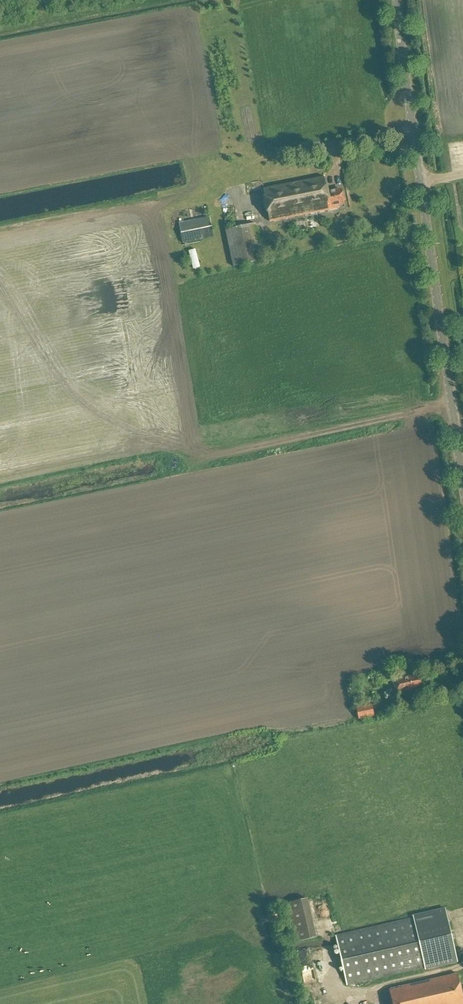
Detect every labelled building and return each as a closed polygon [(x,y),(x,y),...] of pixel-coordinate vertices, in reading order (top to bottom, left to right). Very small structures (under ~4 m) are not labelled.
[(338,206),(344,205),(342,191),(327,194),(323,177),(264,189),(270,222),(338,209),(338,206)] [(213,238),(209,217),(179,223),(183,244),(213,238)] [(233,267),(263,261),(256,225),(226,231),(233,267)] [(190,251),(195,270),(202,267),(197,249),(190,251)] [(374,678),(375,684),(390,681),(389,675),(374,678)] [(411,690),(422,687),(419,677),(412,678),(412,677),(393,681),(396,695),(412,691),(411,690)] [(374,717),(372,705),(356,708),(359,721),(374,717)] [(310,898),(289,903),(298,942),(319,937),(310,898)] [(458,963),(445,909),(413,916),(414,919),(336,937),(347,986),(425,968),(426,971),(458,963)] [(389,990),(392,1003),(462,1003),(462,999),(457,975),(389,990)]
